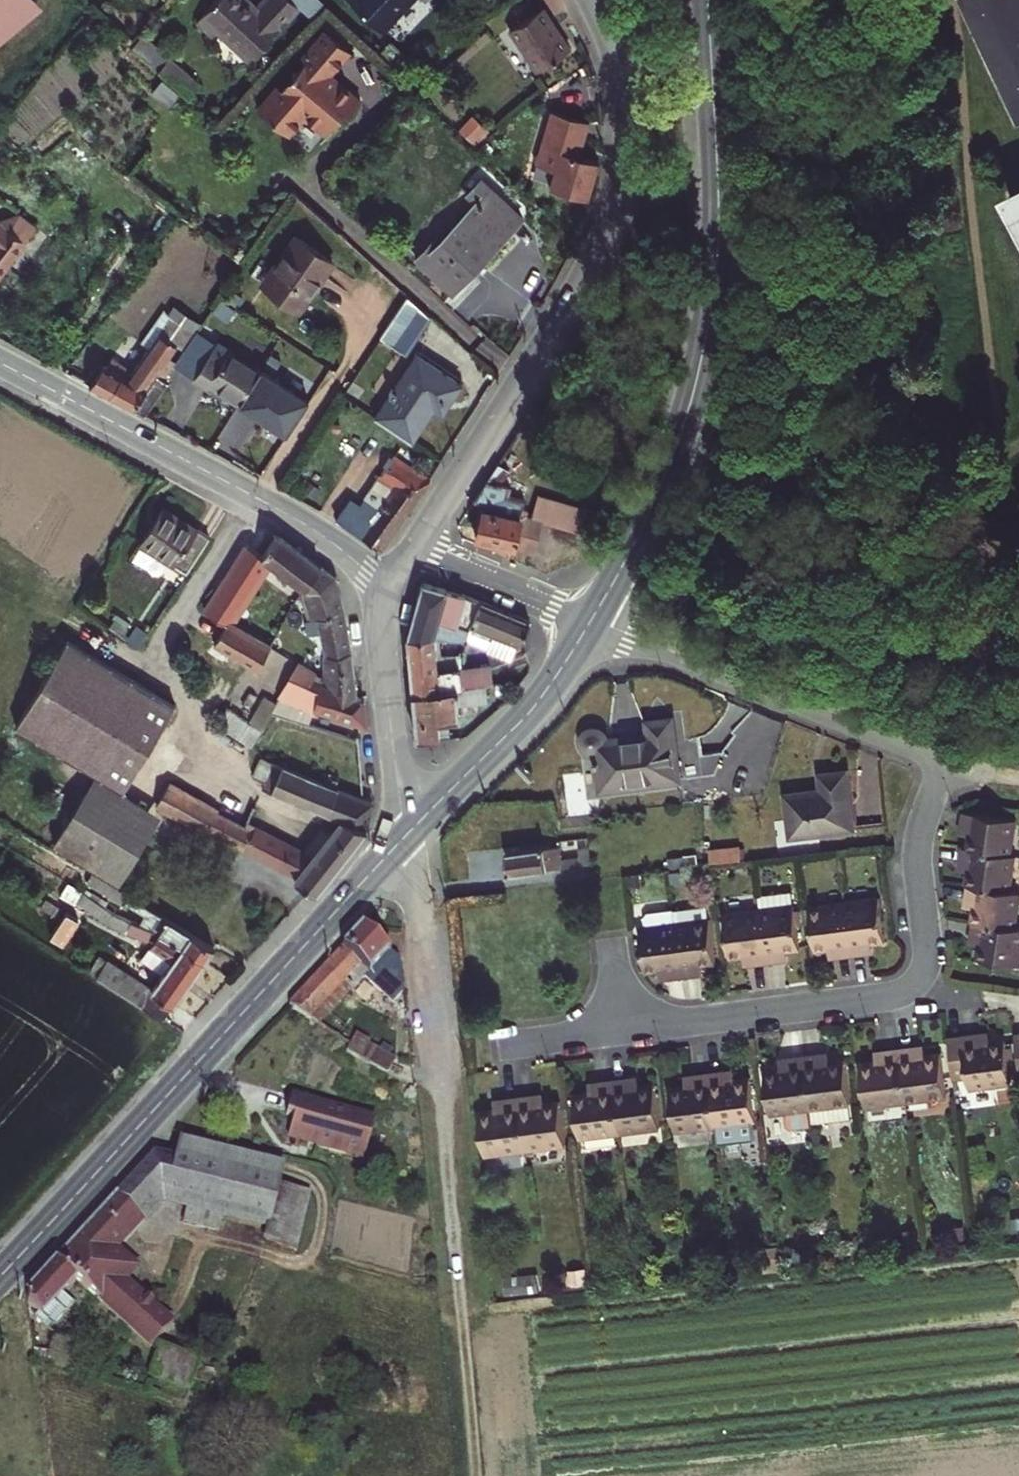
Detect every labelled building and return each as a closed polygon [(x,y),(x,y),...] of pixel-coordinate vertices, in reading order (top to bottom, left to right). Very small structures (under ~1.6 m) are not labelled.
[(42,6),(37,0),(0,0),(0,40),(42,6)] [(198,18),(214,33),(218,29),(249,59),(299,7),(292,0),(264,0),(256,8),(247,0),(215,0),(214,1),(198,18)] [(299,7),(305,13),(317,0),(292,0),(299,7)] [(382,30),(411,0),(350,0),(382,30)] [(1018,106),(1018,0),(967,0),(1018,106)] [(556,28),(542,7),(509,28),(536,70),(569,49),(556,28)] [(326,30),(304,55),(308,58),(280,92),(275,88),(258,109),(288,135),(305,116),(325,133),(335,122),(345,111),(349,115),(361,101),(330,74),(350,51),(326,30)] [(169,58),(158,70),(175,84),(189,96),(199,85),(169,58)] [(588,197),(599,161),(579,155),(584,138),(589,122),(552,111),(536,165),(556,171),(551,187),(588,197)] [(476,203),(469,211),(500,241),(521,218),(481,181),(468,195),(476,203)] [(1010,194),(1018,213),(1018,189),(1010,194)] [(436,238),(416,260),(446,288),(473,260),(478,264),(489,253),(500,241),(469,211),(440,242),(436,238)] [(24,242),(31,227),(18,216),(0,222),(0,273),(24,242)] [(296,237),(275,267),(279,271),(268,287),(283,298),(299,308),(331,263),(296,237)] [(473,260),(446,288),(451,293),(478,264),(473,260)] [(263,283),(268,287),(279,271),(275,267),(263,283)] [(237,305),(222,295),(203,321),(219,331),(237,305)] [(429,317),(407,296),(379,337),(405,354),(429,317)] [(176,308),(167,321),(158,333),(177,346),(183,350),(196,331),(201,324),(176,308)] [(111,396),(132,408),(156,375),(162,379),(172,365),(166,360),(169,356),(177,346),(158,333),(167,321),(161,317),(125,369),(106,359),(104,364),(89,384),(111,396)] [(193,377),(216,342),(196,331),(183,350),(175,361),(173,364),(193,377)] [(193,377),(192,379),(199,384),(207,389),(209,385),(238,402),(258,369),(216,342),(193,377)] [(416,354),(375,417),(409,441),(431,408),(438,398),(446,403),(453,393),(459,383),(416,354)] [(175,361),(169,356),(166,360),(172,365),(173,364),(175,361)] [(259,370),(238,403),(286,433),(308,400),(259,370)] [(167,382),(162,379),(156,375),(132,408),(137,411),(143,414),(167,382)] [(438,398),(431,408),(440,413),(446,403),(438,398)] [(336,520),(384,548),(406,514),(429,480),(393,456),(387,466),(380,475),(360,507),(349,500),(336,520)] [(372,469),(380,475),(387,466),(378,460),(372,469)] [(490,476),(474,500),(485,504),(476,537),(505,544),(535,551),(542,522),(583,532),(589,512),(536,496),(531,516),(527,514),(528,509),(521,507),(522,503),(504,498),(506,485),(498,483),(508,472),(497,464),(490,476)] [(187,572),(210,537),(187,522),(164,507),(141,542),(187,572)] [(300,552),(276,535),(275,537),(262,555),(249,546),(246,544),(205,610),(215,616),(227,624),(217,639),(208,653),(225,664),(232,653),(242,659),(258,669),(270,646),(230,624),(257,581),(256,580),(268,561),(306,589),(321,567),(300,552)] [(335,578),(321,567),(306,589),(309,591),(311,598),(303,600),(304,604),(312,603),(315,617),(320,616),(326,653),(327,687),(356,696),(351,654),(347,634),(343,613),(335,578)] [(432,637),(467,640),(470,625),(480,601),(462,594),(421,583),(406,638),(409,671),(411,693),(458,688),(459,671),(436,672),(432,637)] [(467,640),(466,641),(486,648),(492,633),(519,644),(529,623),(504,612),(480,601),(470,625),(467,640)] [(206,632),(217,639),(227,624),(215,616),(206,632)] [(16,726),(97,774),(123,790),(175,704),(147,687),(67,640),(16,726)] [(316,673),(297,662),(280,696),(300,705),(317,711),(358,723),(367,726),(366,713),(365,699),(356,696),(327,687),(312,682),(316,673)] [(488,666),(459,670),(459,671),(458,688),(485,684),(490,684),(488,666)] [(458,688),(411,693),(413,716),(415,738),(439,737),(437,720),(459,717),(457,704),(487,701),(485,684),(458,688)] [(264,695),(248,721),(261,730),(270,712),(276,702),(264,695)] [(270,712),(310,725),(317,711),(300,705),(280,696),(276,702),(270,712)] [(261,730),(248,721),(227,707),(217,722),(252,745),(261,730)] [(598,763),(678,753),(673,718),(649,721),(651,733),(629,736),(608,739),(607,735),(604,732),(601,730),(597,729),(592,730),(589,731),(586,734),(584,737),(584,741),(584,743),(585,746),(586,748),(589,751),(591,752),(594,753),(597,753),(598,763)] [(681,780),(678,753),(598,763),(602,790),(681,780)] [(312,888),(317,892),(341,861),(366,830),(372,801),(364,798),(261,758),(253,776),(261,780),(259,785),(342,819),(312,855),(247,823),(245,826),(253,830),(245,849),(297,874),(295,878),(312,888)] [(835,773),(822,775),(823,789),(788,795),(793,838),(857,829),(849,771),(835,773)] [(85,792),(150,832),(161,813),(123,790),(97,774),(85,792)] [(218,809),(171,783),(157,805),(206,832),(217,812),(218,809)] [(85,792),(54,843),(119,882),(150,832),(85,792)] [(245,826),(217,812),(206,832),(217,839),(219,836),(245,849),(253,830),(245,826)] [(968,849),(1012,855),(1016,820),(965,812),(964,820),(963,827),(967,828),(966,835),(970,835),(968,849)] [(582,865),(590,864),(588,843),(579,844),(581,855),(582,865)] [(512,863),(513,873),(582,865),(581,855),(562,858),(561,847),(511,853),(512,863)] [(1012,855),(968,849),(964,847),(963,855),(961,863),(966,864),(965,870),(968,871),(966,884),(969,884),(1011,891),(1016,856),(1012,855)] [(179,944),(204,960),(209,953),(214,946),(94,873),(88,883),(124,905),(126,902),(146,914),(139,925),(150,929),(179,944)] [(83,892),(68,882),(60,896),(75,905),(77,902),(83,892)] [(969,884),(968,892),(966,899),(971,900),(970,906),(975,907),(972,921),(975,922),(1016,928),(1018,907),(1018,892),(1011,891),(969,884)] [(106,922),(112,911),(83,892),(77,902),(106,922)] [(759,896),(761,909),(768,962),(774,961),(781,960),(781,955),(789,954),(789,949),(801,948),(795,905),(794,905),(792,892),(759,896)] [(881,897),(846,902),(853,953),(860,952),(867,951),(867,947),(873,946),(872,942),(886,940),(881,897)] [(853,953),(846,902),(811,906),(816,949),(829,947),(830,952),(837,951),(838,955),(845,954),(853,953)] [(677,923),(683,974),(691,973),(699,972),(699,968),(704,967),(703,962),(717,961),(710,906),(675,910),(677,923)] [(768,962),(761,909),(726,914),(731,957),(745,955),(745,960),(752,959),(752,963),(760,963),(768,962)] [(676,975),(683,974),(677,923),(675,910),(648,914),(646,917),(647,927),(641,927),(647,970),(661,968),(661,972),(667,972),(668,976),(676,975)] [(78,919),(66,911),(51,935),(63,943),(78,919)] [(112,911),(106,922),(127,931),(132,921),(112,911)] [(153,988),(108,959),(98,977),(163,1018),(183,989),(204,960),(179,944),(150,929),(139,925),(132,921),(127,931),(152,942),(141,958),(163,973),(153,988)] [(975,922),(972,937),(976,937),(976,943),(981,944),(980,951),(978,958),(1018,964),(1018,928),(1016,928),(975,922)] [(289,1005),(319,1025),(363,976),(393,1003),(403,992),(399,960),(362,927),(338,952),(314,979),(289,1005)] [(98,977),(108,959),(101,955),(91,972),(98,977)] [(356,1034),(350,1045),(346,1051),(387,1075),(394,1061),(368,1045),(369,1043),(356,1034)] [(965,1036),(949,1038),(954,1078),(970,1076),(971,1088),(1013,1083),(1007,1040),(991,1042),(991,1037),(981,1039),(980,1034),(965,1036)] [(908,1049),(900,1050),(907,1101),(947,1096),(942,1053),(926,1055),(926,1050),(915,1052),(915,1048),(908,1049)] [(907,1101),(900,1050),(893,1051),(886,1052),(887,1055),(877,1057),(878,1061),(862,1064),(867,1106),(907,1101)] [(847,1060),(831,1062),(830,1058),(821,1059),(820,1054),(813,1055),(805,1056),(812,1108),(852,1103),(847,1060)] [(814,1126),(812,1108),(805,1056),(798,1057),(790,1058),(791,1063),(782,1064),(782,1068),(766,1070),(772,1113),(786,1111),(788,1124),(793,1128),(814,1126)] [(717,1073),(710,1074),(717,1126),(757,1121),(751,1078),(737,1079),(736,1074),(725,1076),(724,1072),(717,1073)] [(677,1131),(717,1126),(710,1074),(703,1075),(695,1075),(696,1080),(687,1081),(687,1086),(672,1088),(677,1131)] [(642,1087),(641,1082),(631,1083),(631,1078),(623,1079),(615,1080),(622,1132),(661,1127),(657,1084),(642,1087)] [(583,1137),(622,1132),(615,1080),(608,1081),(602,1082),(602,1087),(591,1088),(592,1093),(577,1094),(583,1137)] [(375,1118),(291,1096),(286,1116),(293,1117),(288,1136),(317,1144),(316,1147),(337,1153),(359,1159),(365,1155),(375,1118)] [(521,1098),(527,1150),(567,1145),(562,1102),(546,1104),(546,1099),(535,1101),(535,1096),(528,1097),(521,1098)] [(497,1106),(497,1110),(483,1112),(488,1155),(527,1150),(521,1098),(513,1099),(506,1099),(506,1104),(497,1106)] [(279,1185),(284,1166),(179,1140),(175,1159),(279,1185)] [(264,1243),(295,1250),(308,1193),(279,1185),(175,1159),(155,1154),(146,1164),(137,1174),(56,1262),(74,1278),(113,1316),(149,1349),(168,1328),(118,1280),(129,1267),(113,1252),(113,1245),(162,1193),(271,1220),(264,1243)] [(217,1231),(221,1215),(187,1207),(183,1222),(217,1231)] [(62,1293),(74,1278),(56,1262),(41,1278),(26,1295),(27,1304),(36,1312),(47,1322),(44,1326),(49,1330),(73,1304),(62,1293)] [(28,1311),(29,1320),(36,1312),(27,1304),(28,1311)] [(159,1345),(156,1355),(148,1376),(188,1390),(200,1361),(159,1345)] [(34,1349),(35,1360),(55,1363),(53,1353),(34,1349)]
